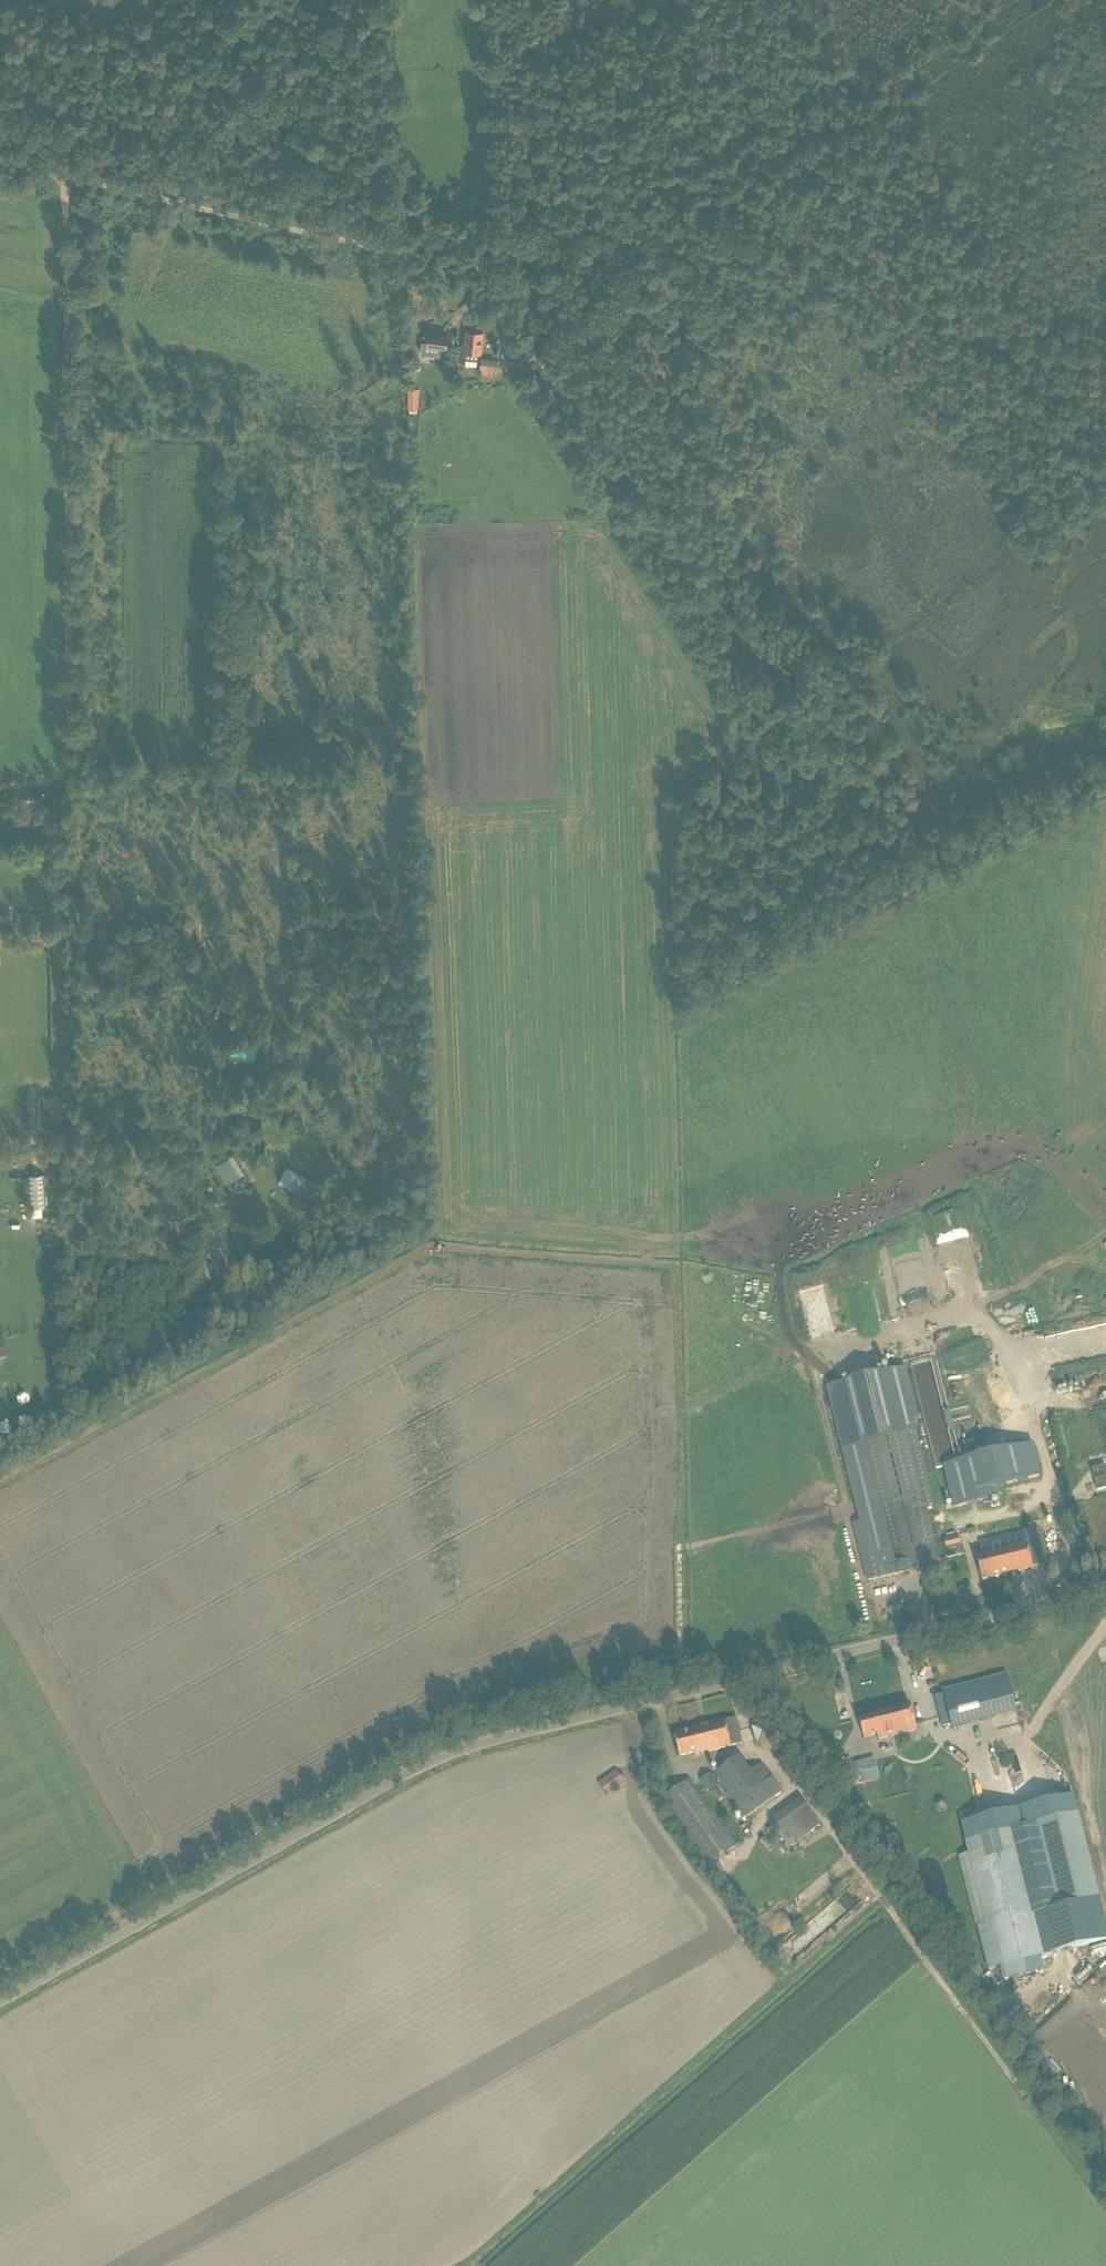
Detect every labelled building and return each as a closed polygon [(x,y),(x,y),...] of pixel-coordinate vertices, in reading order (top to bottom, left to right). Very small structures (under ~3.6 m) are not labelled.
[(455,360),(465,361),(466,359),(477,360),(478,352),(481,353),(483,331),(466,329),(465,343),(457,342),(455,360)] [(432,351),(439,352),(440,347),(447,348),(448,336),(428,334),(426,345),(433,346),(432,351)] [(479,368),(481,369),(480,375),(494,376),(495,360),(481,359),(479,368)] [(410,408),(419,409),(419,389),(410,389),(410,408)] [(59,1108),(60,1095),(41,1094),(40,1107),(50,1108),(50,1113),(52,1113),(52,1108),(59,1108)] [(214,1165),(226,1185),(244,1174),(233,1155),(214,1165)] [(278,1182),(307,1198),(317,1181),(288,1165),(278,1182)] [(44,1207),(43,1174),(29,1175),(30,1207),(44,1207)] [(1007,1346),(931,1364),(946,1425),(934,1428),(954,1511),(999,1500),(996,1490),(1040,1479),(1007,1346)] [(933,1505),(913,1424),(917,1423),(903,1368),(829,1387),(861,1521),(855,1523),(869,1581),(940,1563),(926,1506),(933,1505)] [(24,1391),(17,1396),(22,1404),(30,1398),(24,1391)] [(975,1554),(979,1569),(982,1580),(1047,1564),(1038,1528),(980,1543),(982,1553),(975,1554)] [(961,1545),(958,1533),(944,1536),(945,1539),(943,1539),(946,1549),(961,1545)] [(920,1661),(926,1660),(923,1650),(918,1651),(920,1661)] [(943,1694),(934,1696),(942,1726),(950,1724),(952,1729),(973,1724),(963,1685),(942,1690),(943,1694)] [(859,1720),(861,1730),(863,1738),(877,1734),(878,1740),(917,1730),(910,1704),(874,1713),(875,1715),(859,1720)] [(691,1728),(692,1731),(674,1735),(679,1756),(694,1752),(695,1755),(742,1743),(735,1718),(691,1728)] [(769,1724),(752,1728),(756,1745),(773,1741),(769,1724)] [(712,1775),(743,1819),(782,1791),(762,1763),(749,1772),(738,1757),(712,1775)] [(847,1765),(852,1786),(870,1781),(865,1761),(847,1765)] [(598,1783),(606,1794),(624,1781),(617,1770),(598,1783)] [(700,1781),(707,1791),(708,1791),(710,1794),(720,1787),(710,1774),(700,1781)] [(660,1799),(707,1867),(736,1846),(740,1844),(727,1826),(723,1828),(689,1779),(660,1799)] [(770,1820),(789,1847),(819,1826),(799,1799),(770,1820)] [(1099,1898),(1078,1812),(1035,1823),(1056,1909),(1099,1898)] [(978,1927),(989,1970),(1052,1954),(1041,1911),(1033,1913),(1018,1853),(986,1860),(983,1849),(969,1852),(986,1925),(978,1927)] [(757,1890),(743,1904),(751,1913),(766,1900),(757,1890)] [(845,1890),(822,1911),(834,1924),(857,1903),(845,1890)] [(772,1928),(805,1907),(797,1895),(775,1909),(770,1902),(760,1909),(772,1928)] [(1077,1946),(1089,1936),(1077,1923),(1066,1933),(1077,1946)]
